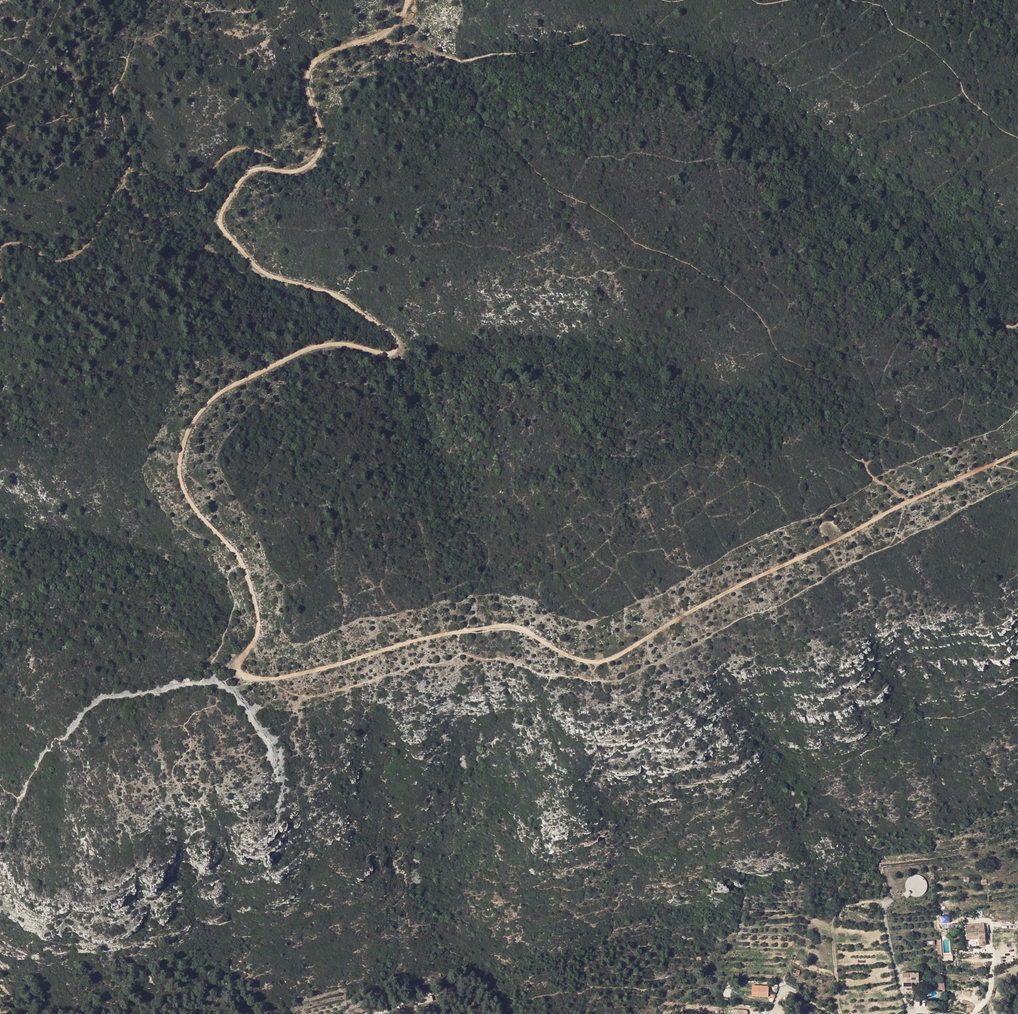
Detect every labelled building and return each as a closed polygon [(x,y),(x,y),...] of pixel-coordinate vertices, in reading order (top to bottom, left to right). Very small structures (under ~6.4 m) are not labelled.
[(919,879),(911,893),(920,898),(929,884),(919,879)] [(985,945),(984,928),(966,929),(966,936),(979,935),(979,946),(985,945)] [(919,972),(902,972),(902,982),(903,982),(911,982),(918,982),(918,979),(919,972)] [(758,986),(758,996),(768,996),(769,986),(758,986)] [(417,999),(419,1004),(434,1001),(433,995),(417,999)]
